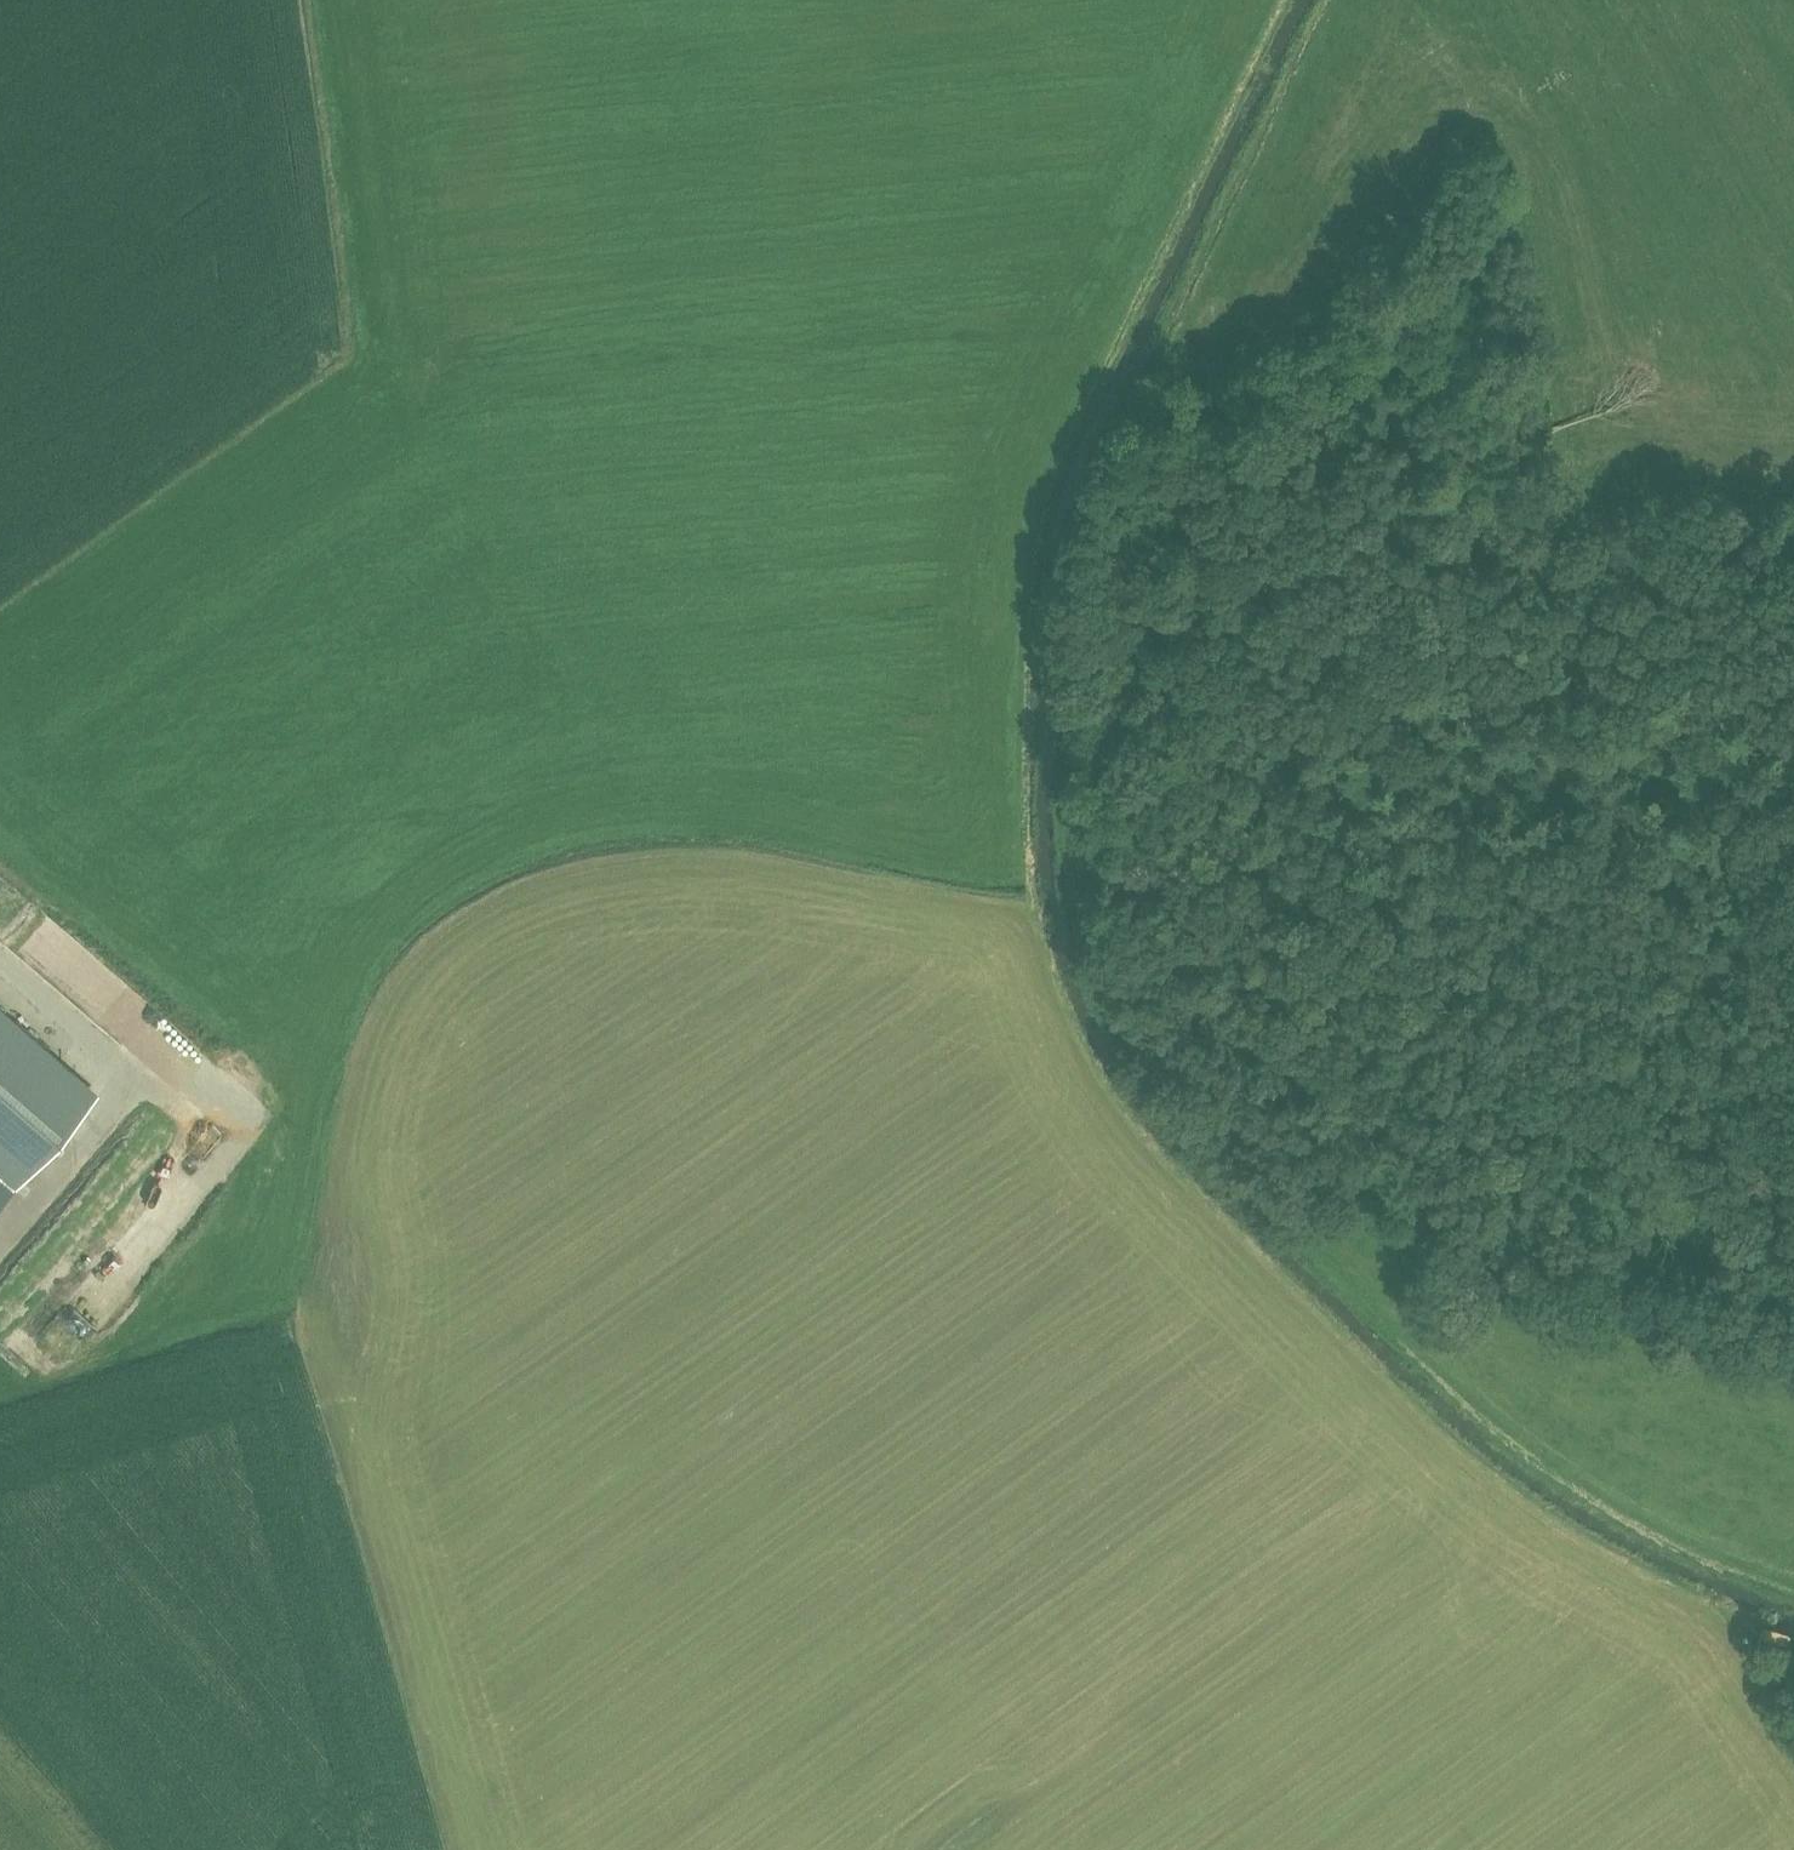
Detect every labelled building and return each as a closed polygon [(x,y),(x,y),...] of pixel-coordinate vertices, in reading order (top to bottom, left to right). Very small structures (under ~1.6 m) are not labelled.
[(17,1195),(102,1099),(0,1010),(0,1180),(17,1195)] [(17,1196),(0,1181),(0,1216),(17,1196)]
